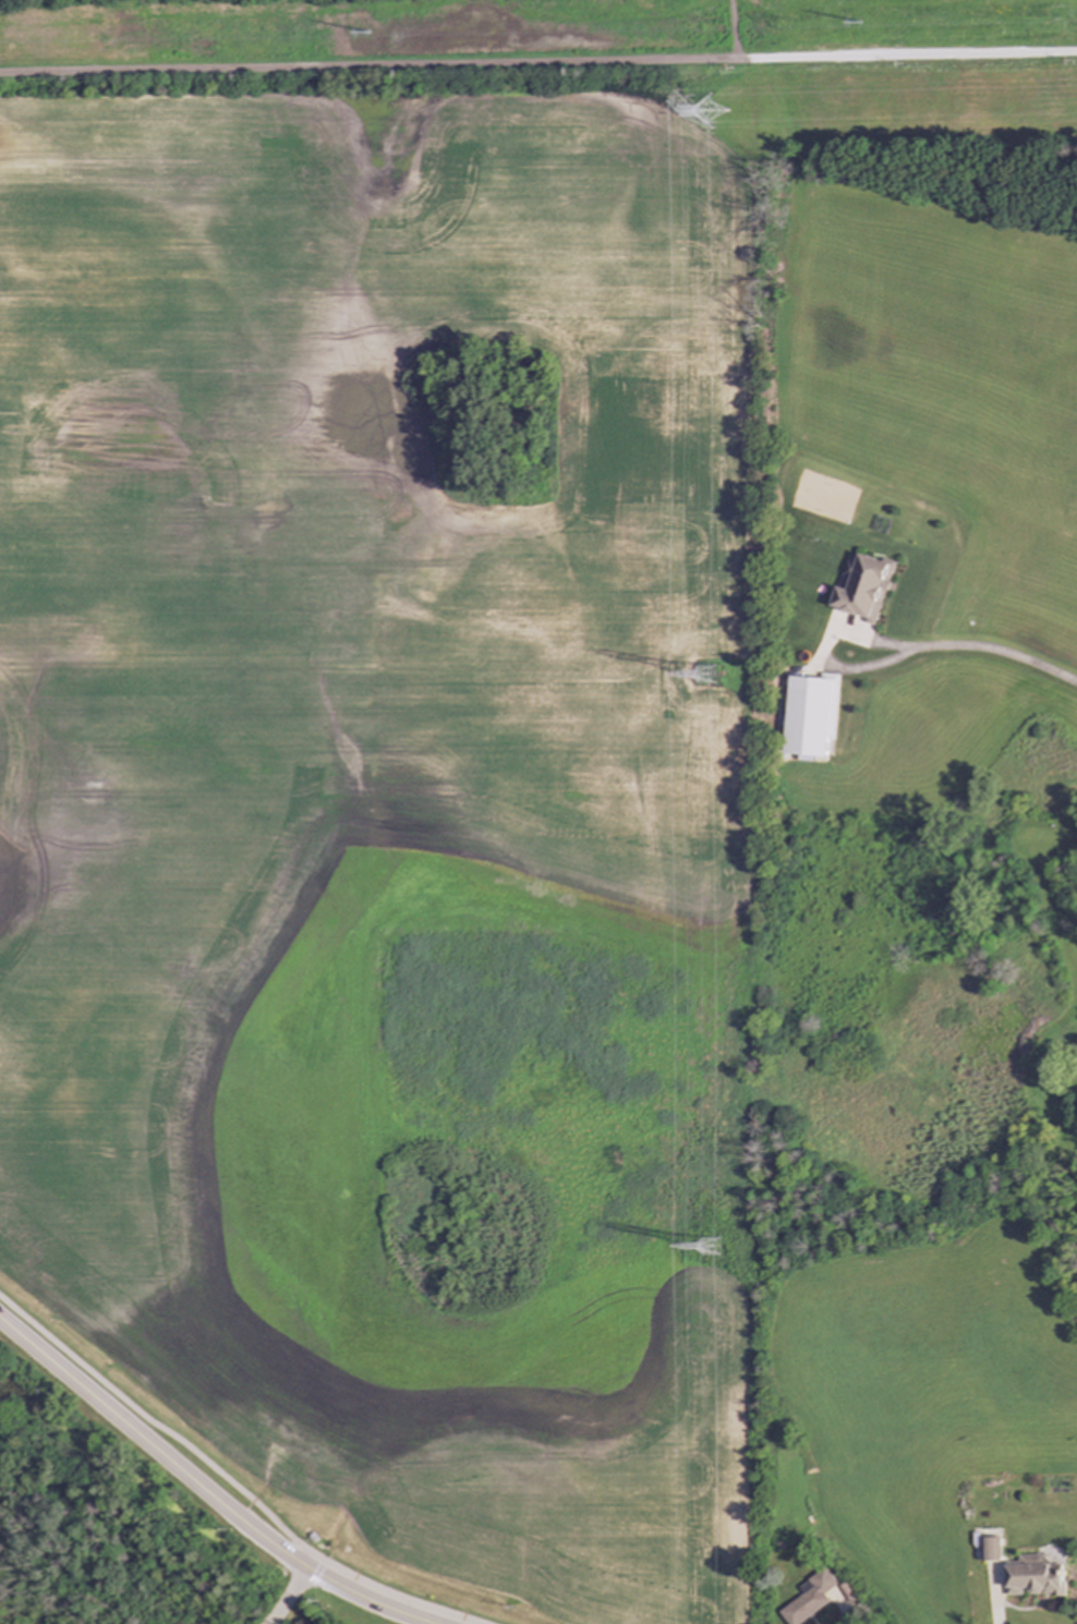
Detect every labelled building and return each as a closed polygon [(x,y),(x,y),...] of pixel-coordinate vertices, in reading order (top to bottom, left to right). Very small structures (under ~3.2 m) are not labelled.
[(877,626),(895,564),(860,554),(857,563),(847,560),(843,575),(852,578),(849,589),(838,586),(832,607),(868,618),(867,623),(877,626)] [(839,674),(822,674),(822,678),(790,677),(786,754),(828,757),(829,739),(836,740),(839,674)] [(1001,1561),(1002,1538),(982,1537),(981,1560),(1001,1561)] [(1007,1563),(1007,1595),(1024,1595),(1024,1594),(1064,1594),(1064,1558),(1020,1559),(1020,1562),(1007,1563)] [(826,1594),(839,1585),(826,1568),(799,1588),(804,1595),(780,1612),(789,1623),(801,1623),(831,1602),(826,1594)]
